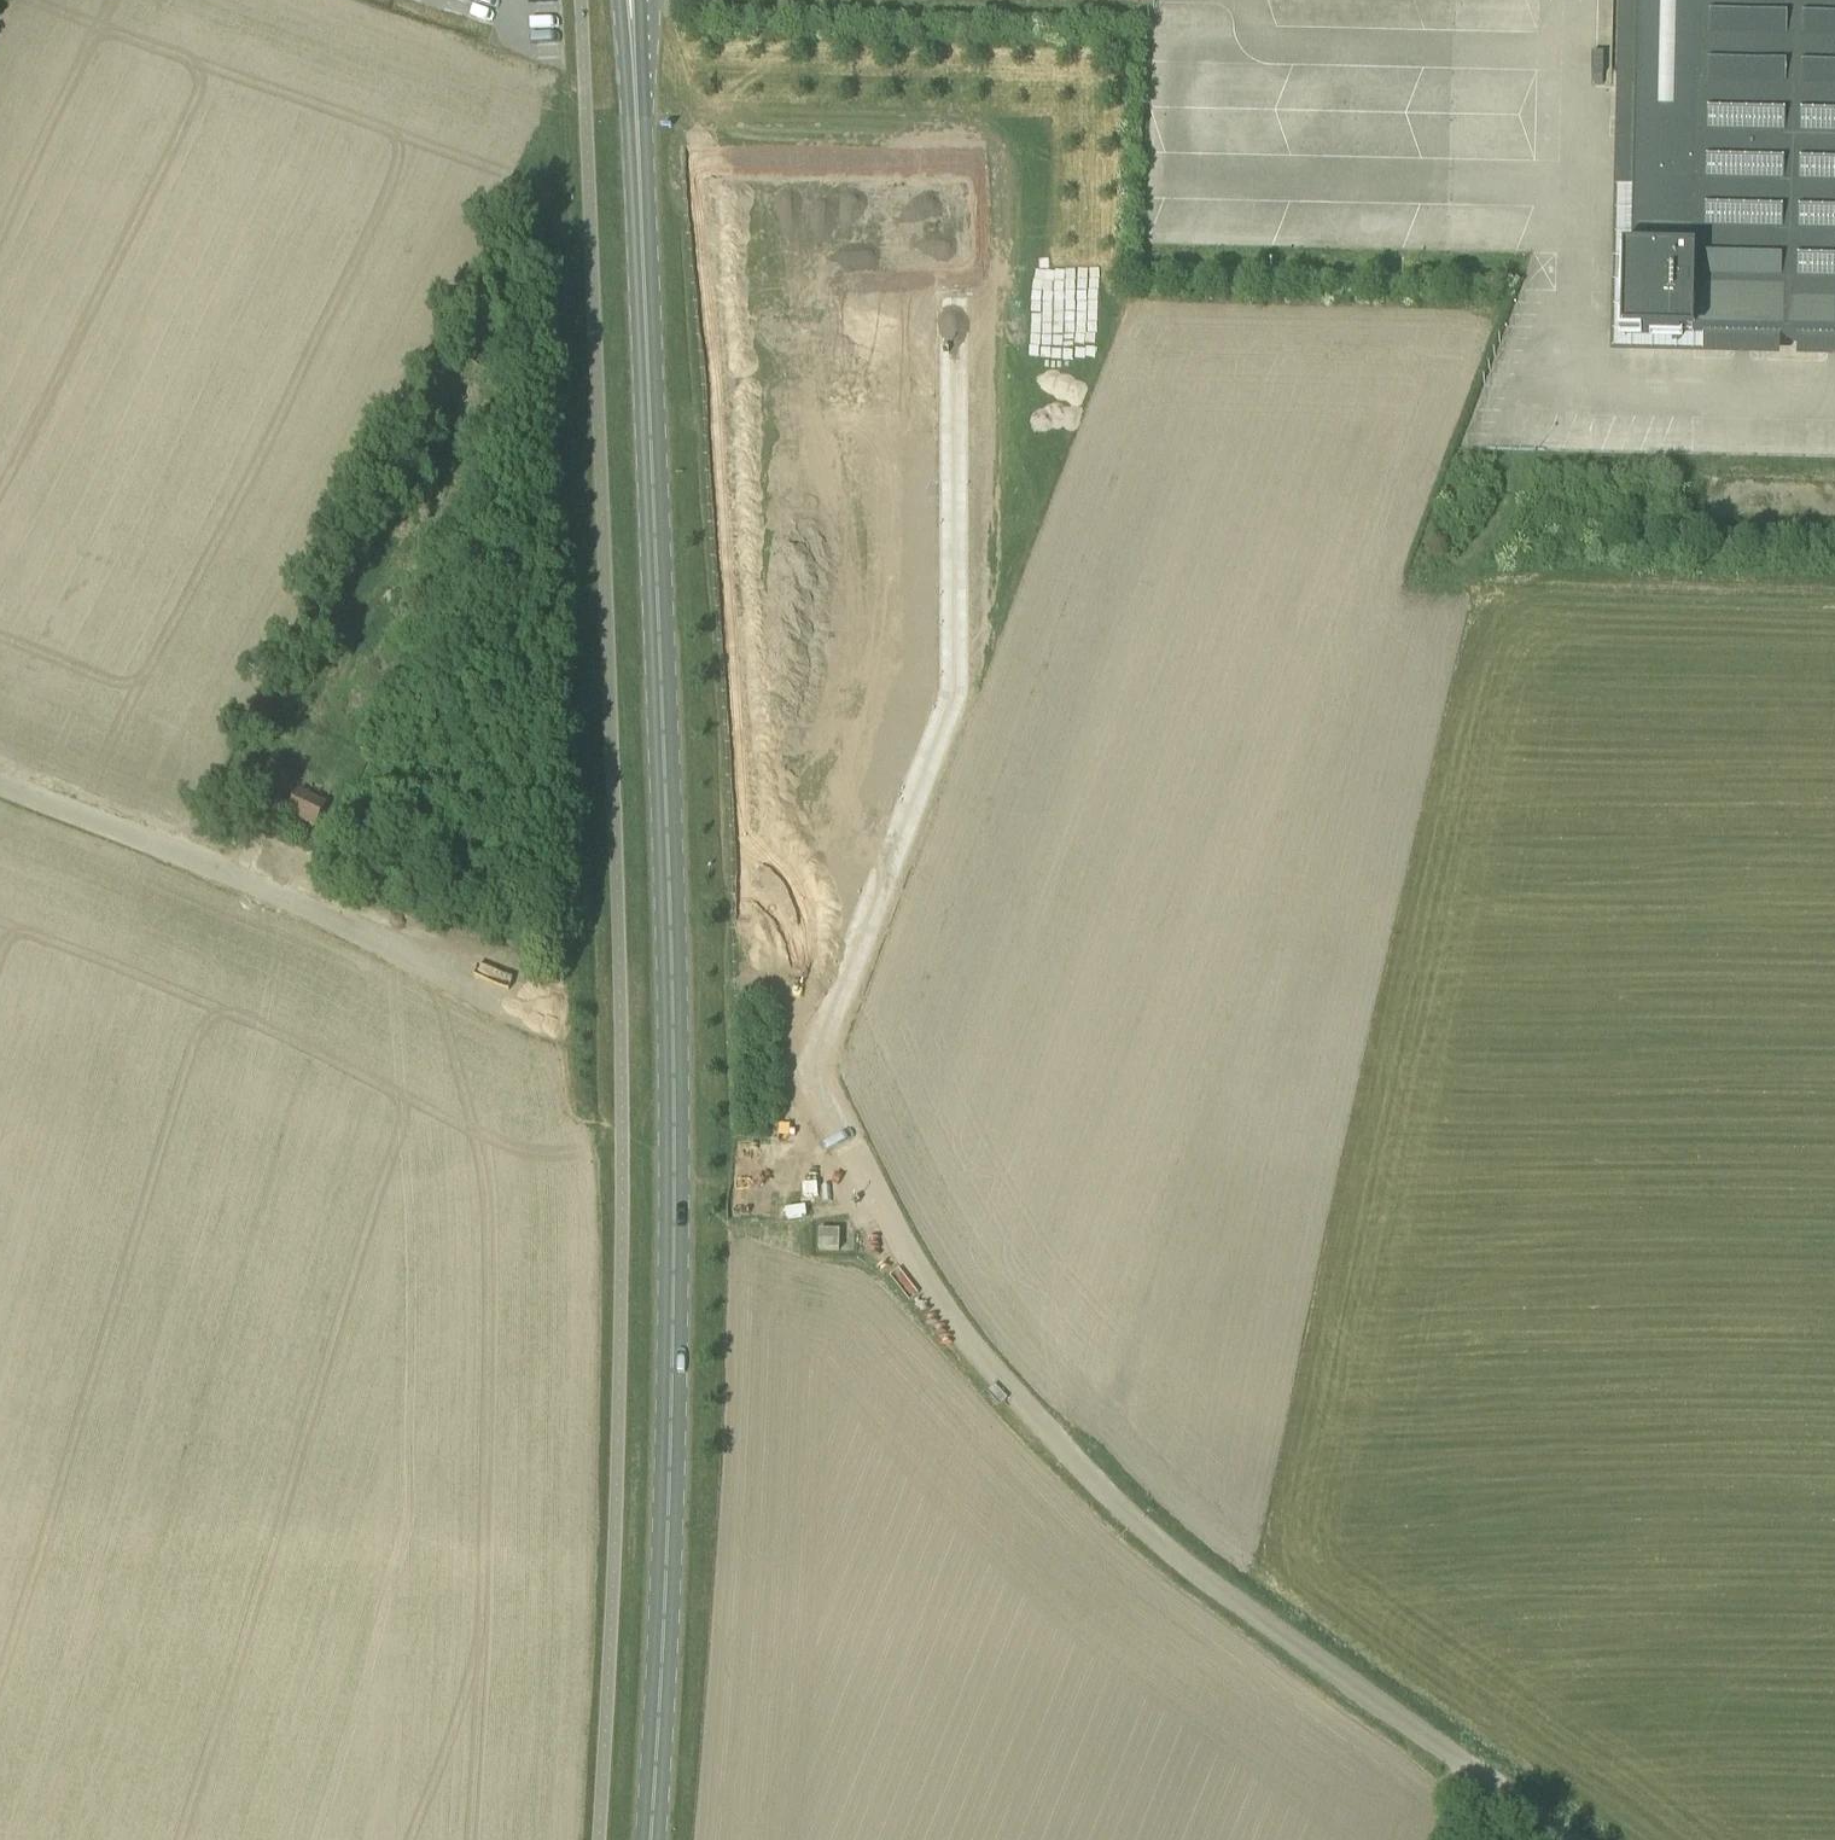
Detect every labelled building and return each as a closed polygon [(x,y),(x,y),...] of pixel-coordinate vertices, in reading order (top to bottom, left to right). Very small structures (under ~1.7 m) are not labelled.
[(1632,240),(1631,263),(1623,263),(1623,271),(1632,271),(1630,332),(1630,338),(1672,339),(1672,348),(1680,348),(1680,339),(1834,343),(1834,99),(1701,96),(1703,0),(1637,0),(1632,240)] [(250,794),(257,775),(245,770),(238,790),(250,794)] [(318,829),(329,803),(299,791),(288,816),(318,829)] [(840,1251),(840,1232),(819,1231),(819,1250),(840,1251)]
